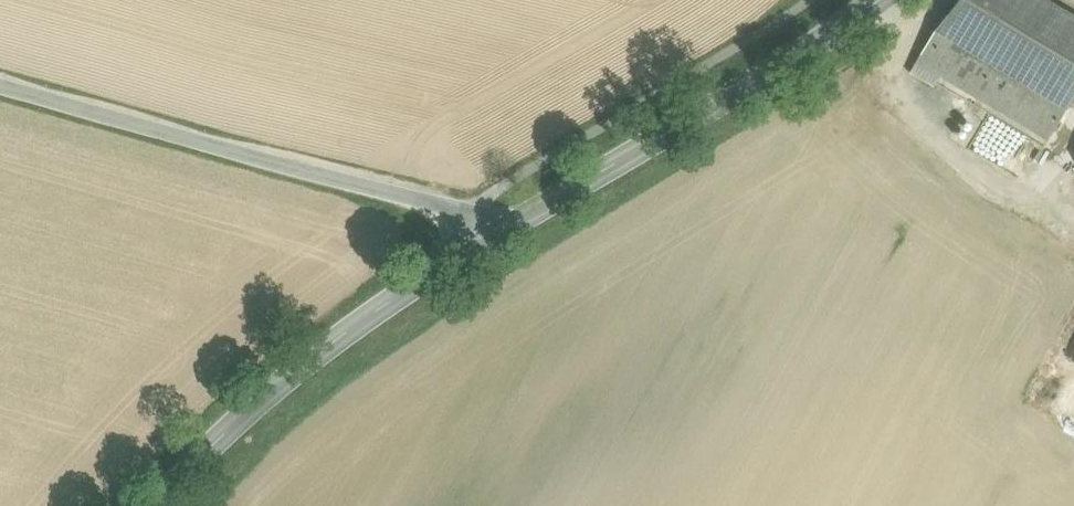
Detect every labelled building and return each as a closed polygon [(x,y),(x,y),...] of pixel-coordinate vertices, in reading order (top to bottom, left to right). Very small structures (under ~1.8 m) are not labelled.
[(1048,0),(961,0),(937,29),(1068,107),(1068,106),(1073,96),(1073,16),(1048,0)] [(937,29),(911,72),(935,87),(941,77),(1049,141),(1070,107),(1068,106),(1068,107),(937,29)]
